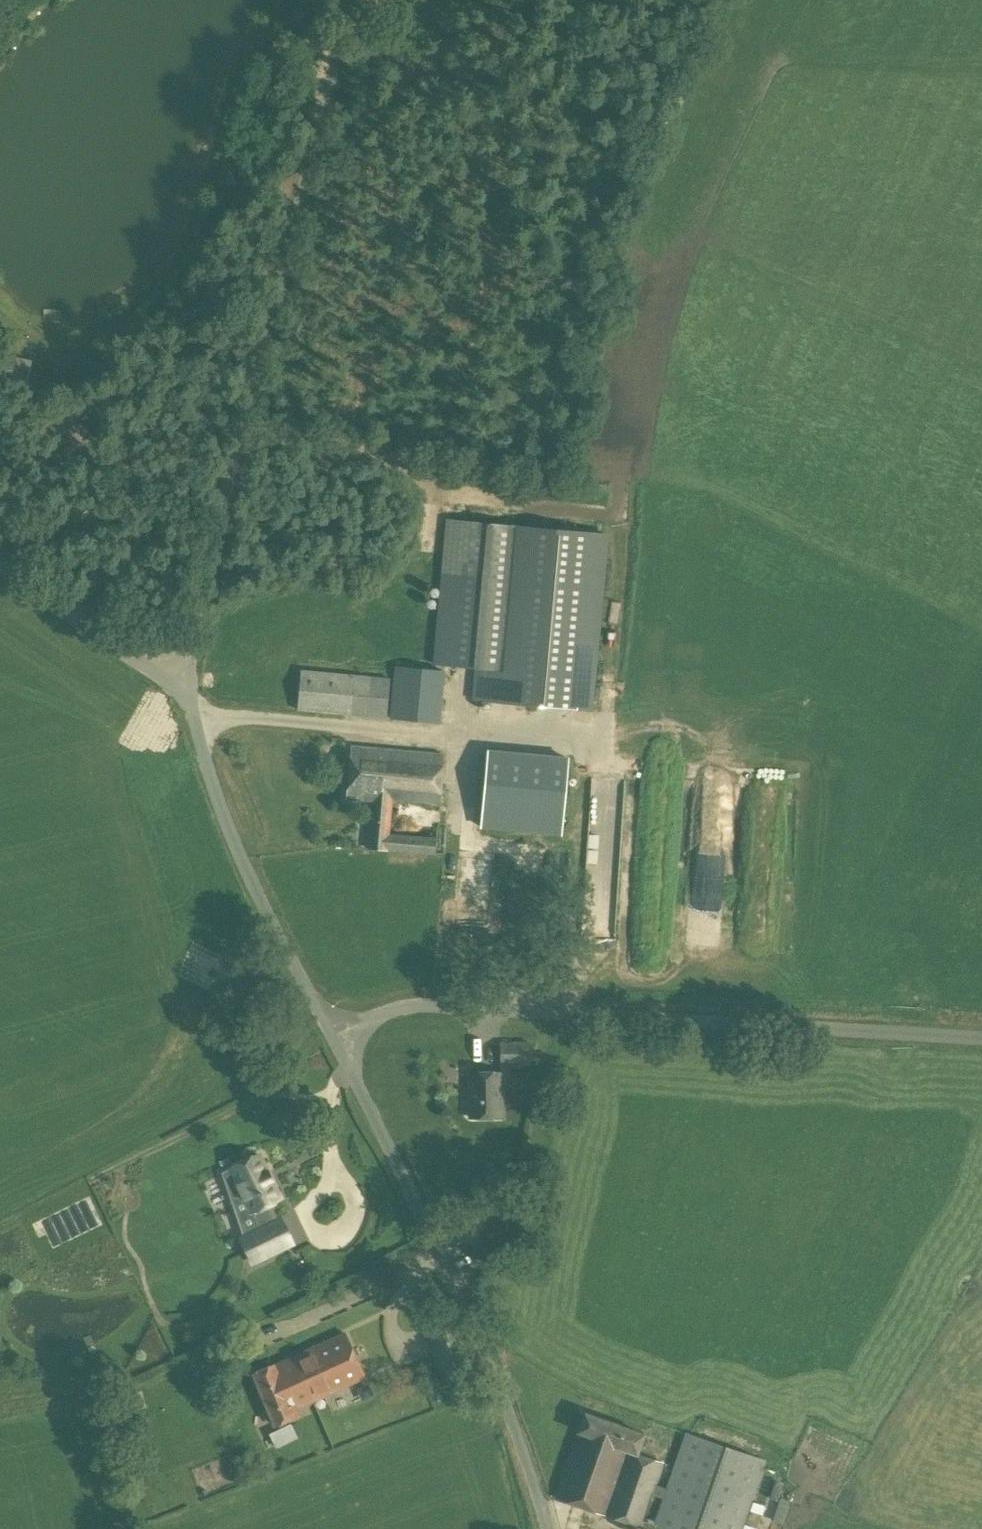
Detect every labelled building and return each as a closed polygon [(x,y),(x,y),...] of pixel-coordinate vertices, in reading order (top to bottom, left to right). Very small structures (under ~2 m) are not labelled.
[(23,380),(30,360),(7,353),(0,373),(23,380)] [(476,667),(473,698),(589,709),(607,534),(448,519),(434,663),(476,667)] [(440,724),(445,671),(394,667),(390,720),(440,724)] [(386,718),(389,678),(302,670),(298,710),(386,718)] [(439,802),(443,754),(352,746),(347,798),(372,801),(367,847),(435,853),(437,839),(389,835),(393,798),(439,802)] [(568,756),(487,749),(480,829),(561,836),(568,756)] [(501,1063),(529,1063),(529,1041),(501,1041),(501,1063)] [(470,1116),(502,1116),(501,1071),(470,1071),(470,1116)] [(278,1199),(256,1157),(228,1170),(228,1172),(220,1176),(232,1206),(242,1200),(257,1230),(239,1239),(252,1264),(291,1244),(279,1219),(275,1221),(267,1205),(278,1199)] [(276,1424),(299,1414),(296,1407),(364,1376),(344,1332),(253,1373),(276,1424)] [(141,1410),(145,1402),(140,1394),(132,1394),(127,1403),(131,1410),(141,1410)] [(648,1528),(742,1528),(766,1459),(686,1432),(667,1486),(658,1483),(664,1464),(636,1454),(643,1433),(585,1413),(556,1497),(648,1528)] [(300,1421),(276,1429),(281,1444),(305,1436),(300,1421)] [(781,1524),(789,1501),(780,1498),(773,1521),(781,1524)]
